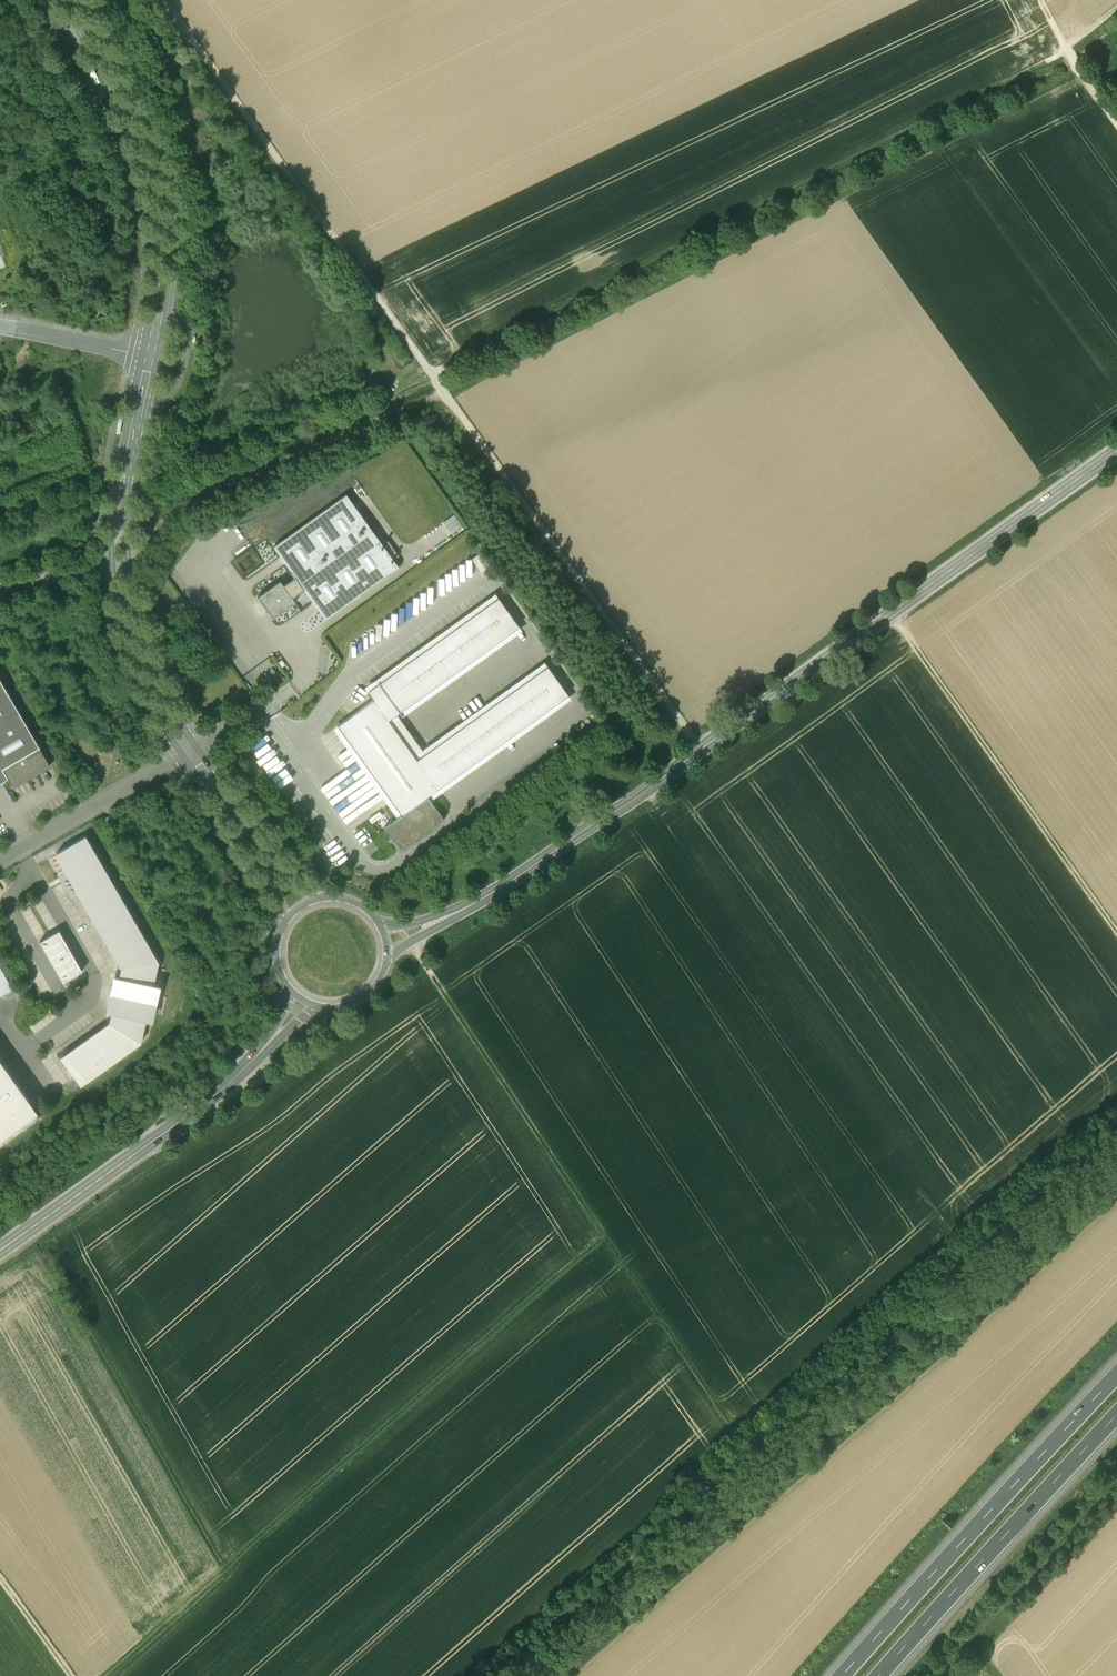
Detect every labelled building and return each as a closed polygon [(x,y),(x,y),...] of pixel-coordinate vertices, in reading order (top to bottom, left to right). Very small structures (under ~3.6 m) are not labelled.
[(346,494),(273,546),(291,571),(290,571),(294,577),(283,585),(280,580),(257,597),(273,618),(295,602),(292,597),(303,589),(307,595),(308,594),(326,619),(398,566),(346,494)] [(477,562),(482,570),(490,564),(481,551),(469,559),(472,565),(477,562)] [(498,597),(379,683),(378,681),(377,682),(378,683),(367,691),(373,699),(337,725),(401,814),(383,827),(394,842),(396,841),(401,849),(407,844),(408,845),(444,819),(430,800),(434,797),(431,793),(568,694),(547,666),(425,754),(396,714),(399,712),(402,716),(402,715),(400,711),(519,626),(498,597)] [(0,679),(0,782),(7,778),(10,784),(11,783),(13,787),(50,766),(0,679)] [(114,813),(106,817),(109,823),(117,818),(114,813)] [(53,855),(122,967),(120,978),(115,977),(107,1010),(113,1012),(110,1023),(61,1058),(81,1085),(141,1042),(146,1019),(151,1020),(158,987),(153,985),(158,962),(85,836),(53,855)] [(12,988),(0,966),(0,995),(12,988)] [(39,1115),(0,1059),(0,1143),(39,1115)]
